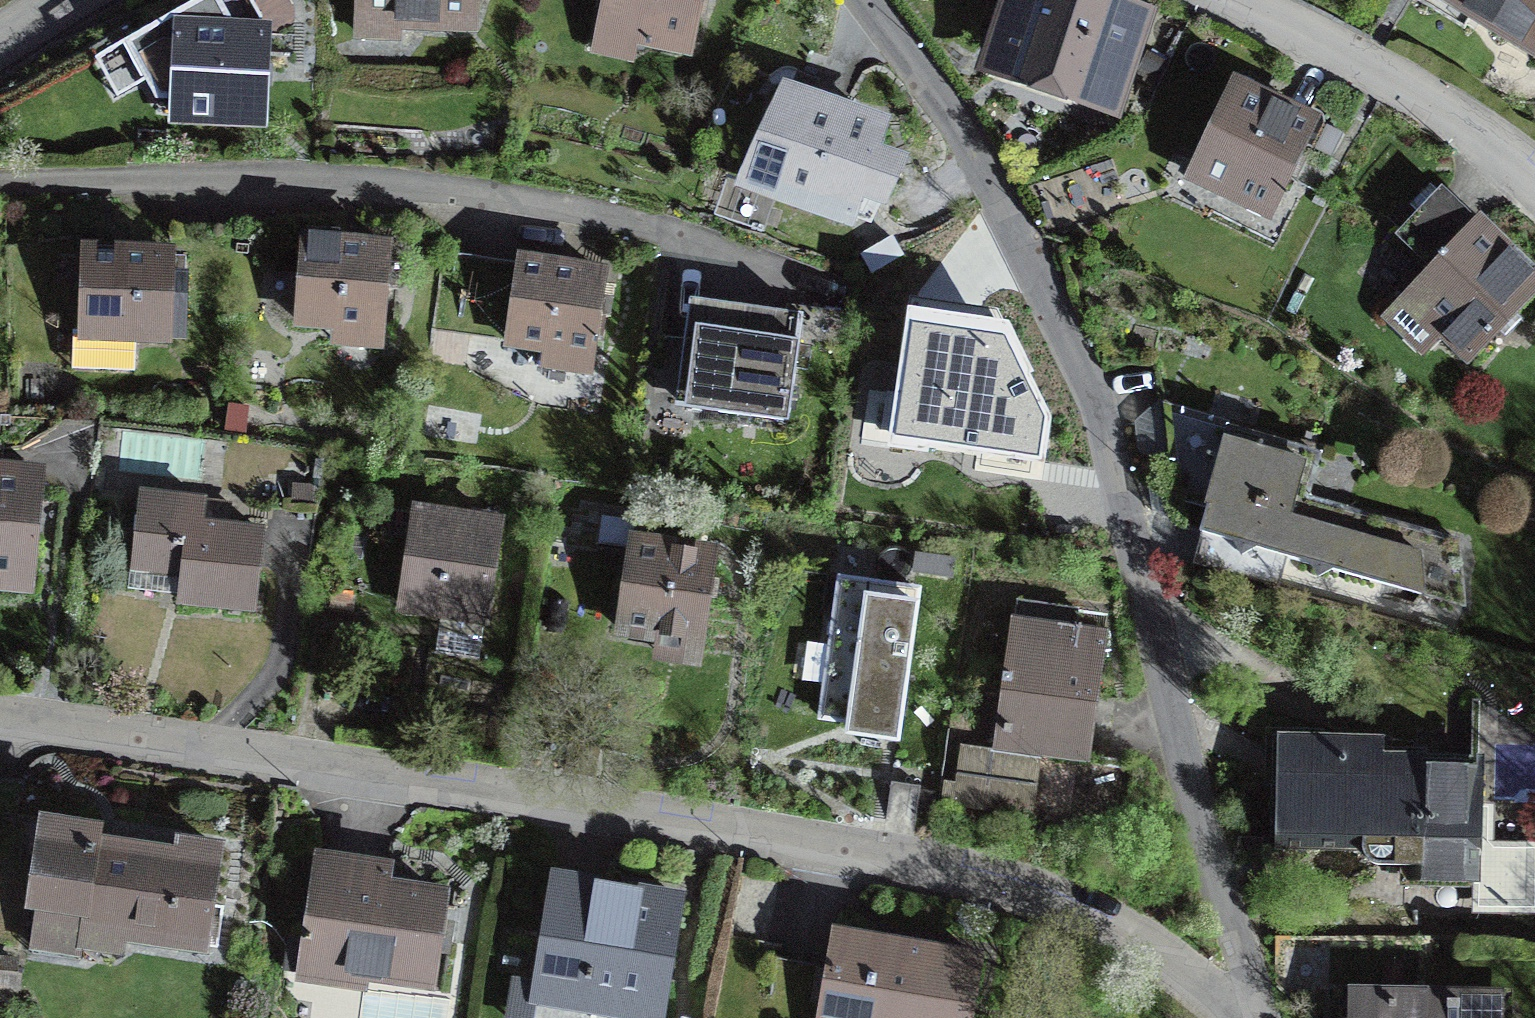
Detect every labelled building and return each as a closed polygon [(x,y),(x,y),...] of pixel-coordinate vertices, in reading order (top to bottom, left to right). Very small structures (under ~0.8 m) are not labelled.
[(262,19),(252,0),(198,0),(125,41),(158,99),(178,99),(178,116),(261,120),(264,32),(261,32),(262,19)] [(471,0),(364,0),(363,17),(470,22),(471,0)] [(603,26),(688,46),(699,0),(609,0),(603,26)] [(1062,0),(1021,0),(1001,61),(1107,96),(1131,23),(1072,3),(1062,0)] [(1463,27),(1471,14),(1534,53),(1534,0),(1419,0),(1463,27)] [(1268,212),(1291,166),(1313,122),(1237,84),(1192,175),(1268,212)] [(883,126),(784,92),(743,179),(851,216),(861,188),(885,197),(900,167),(873,153),(883,126)] [(1399,234),(1435,268),(1409,296),(1472,356),(1534,290),(1534,280),(1441,191),(1399,234)] [(382,327),(388,247),(305,240),(298,320),(382,327)] [(268,248),(171,244),(171,254),(170,275),(186,276),(184,309),(266,312),(268,248)] [(183,336),(184,309),(186,276),(170,275),(171,254),(85,251),(82,332),(73,331),(72,368),(135,370),(136,336),(183,336)] [(604,274),(519,262),(508,342),(593,354),(604,274)] [(790,422),(803,315),(763,310),(702,302),(688,409),(790,422)] [(1045,420),(1004,338),(911,325),(895,439),(1040,461),(1045,420)] [(1305,499),(1316,456),(1173,415),(1182,500),(1208,509),(1202,532),(1464,607),(1458,543),(1305,499)] [(0,479),(0,583),(30,586),(40,482),(0,479)] [(233,504),(142,494),(134,568),(183,573),(180,600),(253,608),(262,531),(231,527),(233,504)] [(498,523),(418,511),(404,606),(442,612),(436,651),(478,658),(498,523)] [(633,541),(620,629),(700,641),(707,597),(713,553),(633,541)] [(897,740),(918,590),(840,579),(820,717),(849,721),(848,733),(897,740)] [(1089,754),(1105,640),(1073,636),(1077,610),(1017,602),(996,752),(960,747),(952,803),(1031,814),(1033,801),(1040,748),(1089,754)] [(1480,844),(1481,769),(1417,768),(1417,756),(1381,756),(1382,744),(1304,743),(1304,781),(1280,781),(1280,846),(1363,847),(1363,850),(1364,853),(1367,858),(1368,860),(1371,862),(1373,864),(1376,865),(1409,866),(1409,876),(1480,877),(1479,898),(1488,898),(1488,902),(1497,902),(1497,907),(1517,907),(1517,902),(1534,902),(1534,845),(1480,844)] [(1147,762),(1089,754),(1040,748),(1033,801),(1140,815),(1147,762)] [(917,811),(920,786),(891,782),(888,807),(917,811)] [(212,881),(217,848),(178,843),(176,856),(96,845),(98,832),(39,824),(34,856),(39,857),(33,903),(38,903),(31,953),(77,960),(80,941),(83,942),(87,916),(121,920),(119,933),(205,945),(214,881),(212,881)] [(388,890),(391,872),(319,862),(305,956),(364,964),(364,969),(433,979),(445,898),(388,890)] [(680,902),(552,881),(536,983),(516,980),(510,1017),(530,1017),(535,986),(611,998),(610,1007),(662,1016),(680,902)] [(979,959),(835,934),(820,1017),(969,1017),(979,959)] [(13,984),(16,961),(0,959),(0,983),(13,984)] [(1350,995),(1349,1017),(1425,1017),(1426,996),(1350,995)] [(1504,998),(1426,996),(1425,1017),(1503,1017),(1504,998)]
